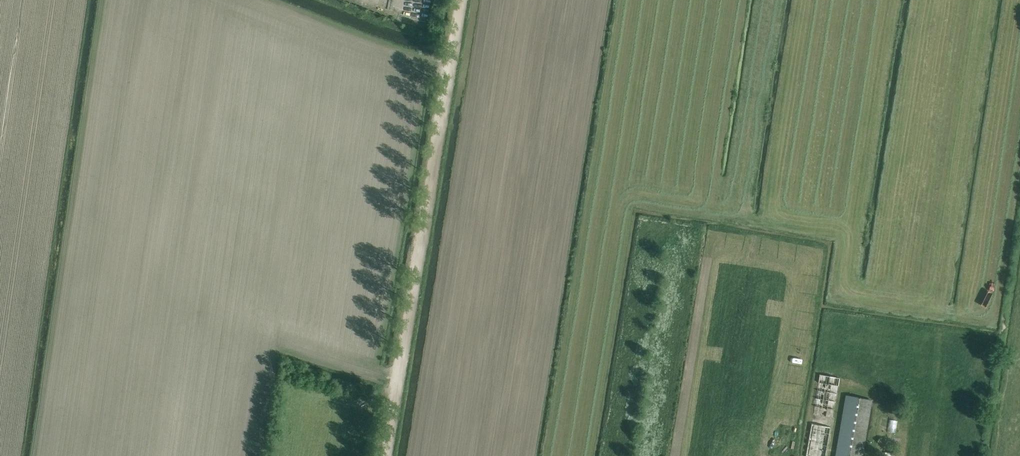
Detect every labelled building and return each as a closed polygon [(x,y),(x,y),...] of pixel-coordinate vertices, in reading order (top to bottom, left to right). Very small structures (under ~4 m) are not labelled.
[(807,455),(827,455),(834,418),(841,378),(821,375),(814,415),(807,455)] [(873,400),(847,396),(837,455),(863,455),(873,400)]
